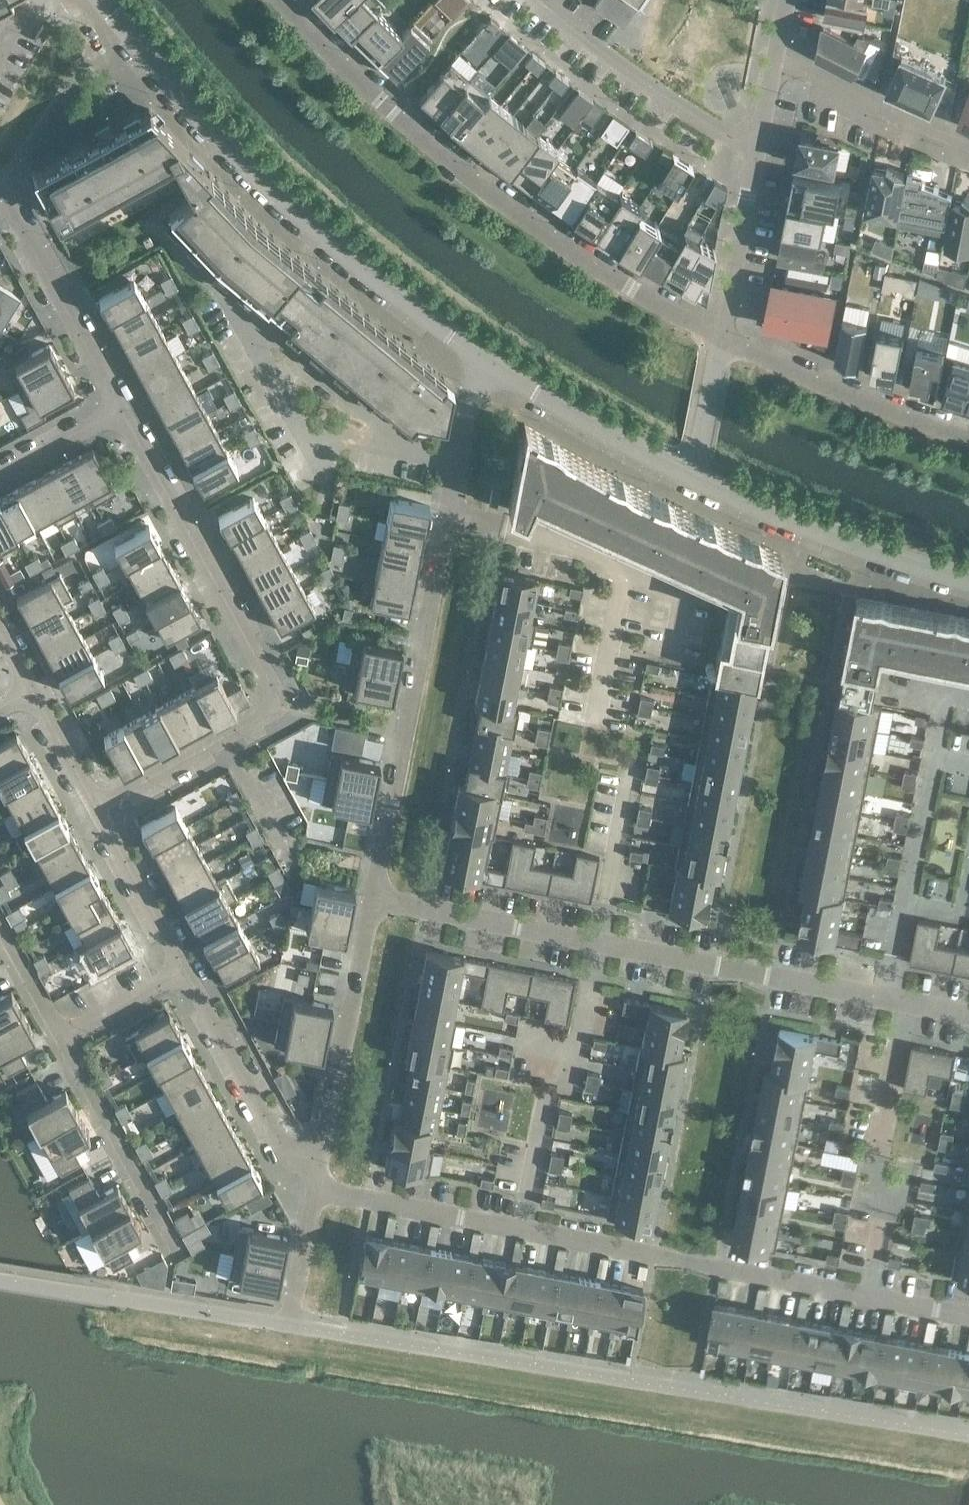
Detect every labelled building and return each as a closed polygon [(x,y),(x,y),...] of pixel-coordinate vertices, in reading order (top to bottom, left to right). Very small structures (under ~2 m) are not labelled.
[(331,13),(344,0),(319,0),(331,13)] [(349,31),(374,6),(380,0),(344,0),(331,13),(349,31)] [(376,58),(395,76),(431,38),(418,25),(438,5),(451,17),(466,0),(433,0),(401,32),(376,58)] [(620,17),(632,0),(595,0),(620,17)] [(824,17),(860,24),(863,24),(867,3),(851,0),(827,0),(824,17)] [(401,32),(374,6),(349,31),(376,58),(401,32)] [(895,8),(885,6),(883,14),(894,15),(895,8)] [(494,31),(499,25),(490,17),(485,23),(494,31)] [(43,23),(34,38),(40,42),(50,27),(43,23)] [(860,58),(871,38),(881,40),(883,28),(863,24),(860,24),(858,35),(854,43),(822,26),(817,55),(857,76),(864,61),(860,58)] [(508,33),(497,45),(516,60),(526,48),(508,33)] [(524,62),(530,67),(538,58),(531,53),(524,62)] [(888,92),(889,91),(929,109),(929,110),(931,111),(932,109),(931,109),(945,79),(946,77),(944,76),(944,77),(903,59),(903,58),(901,57),(900,59),(901,60),(888,89),(887,89),(886,91),(888,92)] [(538,58),(530,67),(536,72),(544,63),(538,58)] [(450,62),(418,97),(438,114),(464,84),(469,78),(450,62)] [(547,81),(554,86),(561,76),(555,71),(547,81)] [(561,76),(554,86),(560,91),(567,81),(561,76)] [(464,84),(438,114),(457,131),(483,100),(464,84)] [(592,100),(578,89),(559,115),(573,125),(581,115),(592,100)] [(457,131),(470,141),(500,104),(488,94),(483,100),(457,131)] [(959,122),(968,126),(968,95),(959,122)] [(603,107),(592,100),(581,115),(591,123),(603,107)] [(470,141),(482,151),(512,114),(500,104),(470,141)] [(148,108),(32,172),(59,222),(174,159),(191,190),(162,217),(209,266),(404,429),(410,423),(444,429),(452,385),(253,219),(148,108)] [(525,123),(512,114),(482,151),(495,161),(525,123)] [(599,132),(616,143),(628,125),(612,114),(599,132)] [(537,133),(525,123),(495,161),(508,171),(537,133)] [(642,135),(631,128),(627,134),(638,141),(642,135)] [(839,143),(817,132),(815,140),(801,137),(796,163),(833,170),(839,143)] [(529,187),(554,153),(557,148),(537,133),(508,171),(529,187)] [(667,161),(672,154),(662,147),(657,154),(667,161)] [(554,153),(529,187),(550,202),(574,167),(554,153)] [(672,154),(655,181),(676,194),(692,166),(672,154)] [(864,170),(867,157),(861,156),(858,169),(864,170)] [(596,180),(575,166),(550,202),(571,216),(596,180)] [(874,167),(865,211),(896,217),(904,173),(887,166),(886,170),(874,167)] [(923,176),(907,173),(898,220),(899,221),(900,214),(945,223),(943,229),(945,229),(952,192),(922,181),(923,176)] [(840,184),(793,175),(788,204),(835,213),(840,184)] [(617,194),(596,180),(571,216),(592,231),(617,194)] [(722,196),(724,197),(726,186),(719,183),(714,192),(722,196)] [(639,204),(619,191),(617,194),(592,231),(614,245),(636,210),(639,204)] [(963,197),(962,203),(954,202),(945,245),(968,249),(968,199),(963,197)] [(782,230),(822,238),(827,213),(787,206),(782,230)] [(636,210),(614,245),(636,258),(657,225),(658,223),(636,210)] [(853,230),(855,219),(844,217),(842,228),(853,230)] [(636,258),(658,272),(678,237),(657,225),(636,258)] [(698,239),(683,230),(678,237),(658,272),(680,284),(689,267),(686,266),(691,258),(688,257),(698,239)] [(777,256),(824,265),(827,255),(816,253),(819,239),(782,232),(777,256)] [(153,243),(149,236),(143,240),(147,247),(153,243)] [(875,238),(870,250),(889,257),(891,245),(875,238)] [(714,248),(698,239),(688,257),(691,258),(686,266),(689,267),(680,284),(704,297),(714,248)] [(924,260),(922,270),(936,275),(937,267),(938,263),(924,260)] [(882,273),(884,265),(875,263),(872,275),(882,277),(882,273)] [(967,273),(937,267),(936,275),(936,276),(964,287),(967,273)] [(882,277),(879,290),(888,292),(891,275),(882,273),(882,277)] [(832,274),(830,285),(840,287),(842,276),(832,274)] [(170,275),(159,281),(163,287),(174,282),(170,275)] [(906,277),(902,294),(915,297),(919,280),(906,277)] [(920,277),(917,293),(932,296),(934,283),(920,277)] [(106,311),(109,317),(143,298),(133,279),(99,298),(102,305),(99,306),(103,313),(106,311)] [(174,282),(163,287),(167,294),(177,288),(174,282)] [(790,328),(790,327),(798,328),(798,329),(799,329),(815,332),(815,333),(816,332),(816,331),(818,319),(819,319),(818,318),(820,308),(821,308),(820,307),(823,295),(824,295),(823,295),(823,294),(822,294),(806,291),(806,290),(805,290),(805,291),(796,289),(796,288),(795,288),(795,289),(778,286),(778,285),(778,286),(777,286),(778,286),(775,299),(774,298),(774,299),(775,299),(773,310),(772,309),(772,310),(773,310),(771,322),(770,322),(770,323),(770,324),(771,324),(771,323),(790,327),(789,327),(790,328)] [(0,330),(20,298),(0,286),(0,330)] [(143,298),(109,317),(119,335),(153,316),(143,298)] [(191,314),(181,320),(184,326),(195,321),(191,314)] [(153,316),(119,335),(130,356),(165,337),(153,316)] [(858,369),(859,368),(858,367),(866,326),(867,326),(867,325),(842,320),(842,321),(835,358),(834,359),(858,369)] [(164,325),(166,336),(183,332),(180,321),(164,325)] [(195,321),(184,326),(188,333),(199,327),(195,321)] [(869,373),(894,383),(904,335),(878,330),(869,373)] [(165,337),(130,356),(140,374),(175,355),(165,337)] [(945,348),(918,342),(912,369),(904,368),(902,381),(910,382),(909,388),(910,388),(910,387),(919,389),(919,392),(935,397),(945,348)] [(49,344),(6,368),(17,389),(61,366),(49,344)] [(211,351),(201,356),(205,363),(215,357),(211,351)] [(175,355),(140,374),(150,393),(185,374),(175,355)] [(215,357),(205,363),(208,370),(219,364),(215,357)] [(968,391),(968,362),(954,357),(941,399),(964,406),(968,391)] [(61,366),(17,389),(28,409),(19,414),(25,426),(45,416),(40,406),(73,387),(61,366)] [(185,374),(150,393),(160,411),(195,392),(185,374)] [(233,390),(222,395),(226,402),(236,396),(233,390)] [(195,392),(160,411),(171,432),(206,413),(195,392)] [(236,396),(226,402),(230,409),(240,403),(236,396)] [(206,413),(171,432),(181,450),(216,431),(206,413)] [(713,674),(719,675),(755,682),(780,554),(765,547),(757,541),(748,539),(719,526),(712,520),(703,519),(674,505),(666,500),(657,498),(643,491),(629,484),(622,478),(612,475),(563,447),(556,441),(548,436),(539,433),(524,423),(507,507),(524,514),(530,501),(729,592),(713,674)] [(253,426),(242,432),(246,439),(257,433),(253,426)] [(216,431),(181,450),(192,469),(226,450),(216,431)] [(257,433),(246,439),(250,446),(260,440),(257,433)] [(92,448),(70,460),(94,504),(116,492),(92,448)] [(226,450),(192,469),(195,474),(192,476),(196,482),(198,481),(202,487),(237,468),(226,450)] [(70,460),(52,470),(76,513),(77,513),(72,504),(89,495),(93,504),(94,504),(70,460)] [(52,470),(33,480),(57,524),(76,513),(52,470)] [(33,480),(16,490),(35,525),(52,515),(57,524),(33,480)] [(377,483),(375,496),(388,499),(390,486),(377,483)] [(488,504),(496,505),(499,488),(492,486),(488,504)] [(16,490),(0,499),(0,504),(17,535),(35,525),(16,490)] [(289,493),(279,499),(282,505),(293,500),(289,493)] [(252,497),(218,516),(221,523),(219,524),(222,531),(225,530),(228,535),(263,516),(252,497)] [(390,498),(386,519),(425,527),(426,520),(429,521),(431,513),(428,513),(429,506),(390,498)] [(293,500),(282,505),(286,512),(297,506),(293,500)] [(338,502),(337,509),(348,512),(350,504),(338,502)] [(17,535),(0,504),(0,544),(17,535)] [(337,509),(335,517),(347,519),(348,512),(337,509)] [(110,516),(103,520),(109,530),(115,527),(110,516)] [(238,553),(272,534),(263,516),(228,535),(238,553)] [(382,539),(421,547),(425,527),(386,519),(382,539)] [(103,520),(96,523),(102,534),(109,530),(103,520)] [(148,525),(114,544),(124,563),(159,544),(155,539),(158,537),(154,530),(152,532),(148,525)] [(309,529),(298,534),(302,541),(312,535),(309,529)] [(248,571),(282,552),(272,534),(238,553),(248,571)] [(312,535),(302,541),(306,548),(316,542),(312,535)] [(73,536),(66,540),(72,550),(79,547),(73,536)] [(378,560),(417,568),(421,547),(382,539),(378,560)] [(59,544),(65,554),(72,550),(66,540),(59,544)] [(168,562),(159,544),(124,563),(134,581),(168,562)] [(333,544),(331,551),(343,553),(345,546),(333,544)] [(331,551),(330,559),(342,561),(343,553),(331,551)] [(258,590),(293,571),(282,552),(248,571),(258,590)] [(43,566),(37,556),(30,559),(36,570),(43,566)] [(30,559),(24,563),(29,574),(36,570),(30,559)] [(374,580),(413,588),(417,568),(378,560),(374,580)] [(168,562),(134,581),(144,600),(179,581),(168,562)] [(102,566),(91,572),(95,579),(105,573),(102,566)] [(329,566),(318,571),(322,578),(333,572),(329,566)] [(268,608),(302,589),(293,571),(258,590),(268,608)] [(333,572),(322,578),(326,585),(336,579),(333,572)] [(500,572),(496,594),(532,601),(536,579),(500,572)] [(9,573),(0,578),(5,587),(14,582),(9,573)] [(105,573),(95,579),(99,586),(109,580),(105,573)] [(59,574),(16,598),(28,620),(71,596),(59,574)] [(81,591),(91,585),(88,578),(77,584),(81,591)] [(374,580),(369,605),(408,612),(413,588),(374,580)] [(144,600),(154,618),(188,599),(179,581),(144,600)] [(582,588),(569,585),(568,593),(581,596),(582,588)] [(268,608),(280,630),(314,611),(302,589),(268,608)] [(528,621),(532,601),(496,594),(491,615),(528,622),(528,621)] [(28,620),(38,638),(72,619),(63,601),(72,597),(71,596),(28,620)] [(101,603),(97,596),(87,602),(91,609),(101,603)] [(872,705),(882,657),(968,674),(968,619),(965,618),(957,614),(949,615),(892,604),(884,600),(875,600),(858,597),(838,699),(872,705)] [(188,599),(154,618),(166,640),(200,621),(188,599)] [(101,603),(91,609),(94,615),(105,610),(101,603)] [(122,603),(111,609),(115,616),(126,610),(122,603)] [(344,607),(341,619),(349,620),(351,608),(344,607)] [(577,610),(564,607),(563,615),(576,618),(577,610)] [(126,610),(115,616),(119,622),(129,617),(126,610)] [(491,615),(487,636),(524,643),(524,644),(531,645),(535,622),(528,621),(528,622),(491,615)] [(48,656),(83,638),(72,619),(38,638),(48,656)] [(390,634),(408,640),(410,631),(393,626),(390,634)] [(135,628),(125,634),(129,641),(139,635),(135,628)] [(121,640),(118,633),(107,639),(111,645),(121,640)] [(487,636),(483,658),(519,666),(524,644),(524,643),(487,636)] [(160,637),(135,654),(144,668),(169,651),(160,637)] [(58,674),(92,655),(83,638),(48,656),(58,674)] [(353,638),(348,663),(397,672),(401,648),(353,638)] [(121,640),(111,645),(114,652),(125,646),(121,640)] [(570,644),(558,641),(556,649),(569,652),(570,644)] [(309,647),(297,645),(296,653),(308,655),(309,647)] [(182,648),(175,651),(181,662),(187,658),(182,648)] [(569,652),(556,649),(554,658),(567,660),(569,652)] [(168,655),(174,666),(181,662),(175,651),(168,655)] [(308,655),(296,653),(294,660),(306,663),(308,655)] [(103,674),(92,655),(58,674),(61,680),(58,681),(62,688),(64,687),(68,693),(103,674)] [(483,658),(479,680),(515,687),(519,666),(483,658)] [(645,661),(644,669),(657,671),(658,663),(645,661)] [(348,663),(343,687),(392,696),(397,672),(348,663)] [(152,678),(146,667),(139,671),(145,682),(152,678)] [(145,682),(139,671),(132,675),(138,685),(145,682)] [(216,675),(194,687),(213,722),(235,710),(216,675)] [(751,704),(755,682),(719,675),(714,697),(751,704)] [(479,680),(475,701),(517,709),(517,707),(511,706),(515,687),(479,680)] [(138,691),(143,701),(158,694),(153,684),(138,691)] [(560,696),(562,687),(549,685),(548,693),(560,696)] [(108,702),(115,698),(109,687),(102,691),(108,702)] [(194,687),(176,697),(195,731),(213,722),(194,687)] [(101,705),(108,702),(102,691),(96,695),(101,705)] [(559,704),(560,696),(548,693),(546,701),(559,704)] [(651,707),(652,699),(639,696),(638,704),(651,707)] [(176,697),(159,706),(178,741),(195,731),(176,697)] [(751,704),(714,697),(710,718),(747,726),(751,704)] [(870,728),(874,706),(872,705),(838,699),(834,721),(870,728)] [(513,730),(517,709),(475,701),(474,702),(480,704),(476,723),(513,730)] [(651,707),(638,704),(636,712),(649,715),(651,707)] [(159,706),(141,716),(160,751),(178,741),(159,706)] [(914,721),(927,724),(929,716),(916,713),(914,721)] [(141,716),(122,727),(141,761),(160,751),(141,716)] [(747,726),(710,718),(706,740),(743,747),(747,726)] [(870,728),(834,721),(829,742),(866,749),(870,728)] [(476,723),(472,744),(509,751),(513,730),(476,723)] [(336,726),(331,747),(362,753),(366,731),(336,726)] [(141,761),(122,727),(103,737),(122,772),(128,768),(130,771),(137,767),(135,764),(141,761)] [(550,729),(537,727),(535,735),(548,737),(550,729)] [(28,755),(16,734),(0,742),(0,771),(28,755)] [(548,737),(535,735),(534,743),(547,745),(548,737)] [(909,744),(922,746),(924,738),(911,736),(909,744)] [(743,747),(706,740),(702,761),(739,768),(743,747)] [(650,742),(649,750),(662,753),(663,745),(650,742)] [(866,749),(829,742),(825,763),(862,770),(866,749)] [(472,744),(468,766),(504,773),(505,771),(509,751),(472,744)] [(330,753),(326,777),(374,787),(379,763),(330,753)] [(0,771),(0,794),(38,773),(28,755),(0,771)] [(739,768),(702,761),(698,782),(734,789),(739,768)] [(288,762),(286,770),(298,772),(300,764),(288,762)] [(862,770),(825,763),(821,784),(858,791),(862,770)] [(659,766),(646,764),(644,772),(657,774),(659,766)] [(504,773),(468,766),(464,785),(458,784),(458,786),(500,794),(500,795),(501,796),(505,796),(509,772),(505,771),(504,773)] [(542,771),(529,769),(527,777),(540,780),(542,771)] [(286,770),(285,778),(297,780),(298,772),(286,770)] [(904,770),(902,778),(915,781),(917,772),(904,770)] [(656,782),(657,774),(644,772),(643,780),(656,782)] [(38,773),(0,794),(0,795),(3,793),(13,810),(47,791),(38,773)] [(312,775),(307,799),(370,811),(374,787),(326,777),(312,775)] [(540,780),(527,777),(525,785),(538,788),(540,780)] [(901,786),(914,789),(915,781),(902,778),(901,786)] [(734,789),(698,782),(694,803),(730,810),(734,789)] [(858,791),(821,784),(817,805),(854,812),(858,791)] [(500,794),(458,786),(454,807),(498,815),(501,796),(500,795),(500,794)] [(235,789),(225,795),(228,801),(239,796),(235,789)] [(882,790),(881,799),(900,800),(901,791),(882,790)] [(58,810),(47,791),(13,810),(23,828),(14,833),(14,834),(58,810)] [(239,796),(228,801),(232,808),(243,802),(239,796)] [(730,810),(694,803),(690,825),(726,832),(730,810)] [(854,812),(817,805),(813,827),(850,834),(854,812)] [(175,806),(140,825),(144,832),(141,833),(145,840),(147,838),(150,844),(185,825),(175,806)] [(636,814),(649,817),(651,808),(638,806),(636,814)] [(498,815),(454,807),(450,828),(491,836),(491,837),(493,837),(498,815)] [(867,826),(884,834),(892,816),(875,808),(867,826)] [(61,816),(58,810),(14,834),(24,852),(67,828),(64,823),(67,821),(63,814),(61,816)] [(896,812),(894,820),(907,823),(909,815),(896,812)] [(546,816),(534,814),(532,822),(545,825),(546,816)] [(649,817),(636,814),(635,822),(648,825),(649,817)] [(543,833),(545,825),(532,822),(524,820),(523,829),(543,833)] [(893,829),(905,831),(907,823),(894,820),(893,829)] [(185,825),(150,844),(161,863),(195,844),(185,825)] [(726,832),(690,825),(685,846),(722,853),(726,832)] [(255,826),(245,831),(248,838),(259,832),(255,826)] [(850,834),(813,827),(809,848),(845,855),(850,834)] [(67,828),(24,852),(35,873),(79,849),(67,828)] [(491,836),(450,828),(441,872),(478,879),(480,866),(485,867),(491,837),(491,836)] [(259,832),(248,838),(252,845),(263,839),(259,832)] [(512,840),(506,871),(503,884),(547,892),(551,869),(531,865),(535,845),(512,840)] [(195,844),(161,863),(171,881),(205,862),(195,844)] [(722,853),(685,846),(682,865),(676,864),(676,866),(718,874),(722,853)] [(641,859),(642,851),(630,848),(628,856),(641,859)] [(845,855),(809,848),(805,869),(841,876),(845,855)] [(89,867),(79,849),(35,873),(36,874),(45,869),(54,886),(89,867)] [(328,850),(327,857),(338,859),(340,852),(328,850)] [(863,852),(862,861),(883,864),(884,854),(863,852)] [(238,858),(243,868),(253,863),(248,853),(238,858)] [(571,873),(551,869),(547,892),(590,901),(598,857),(575,853),(571,873)] [(888,855),(886,863),(899,865),(900,857),(888,855)] [(205,862),(171,881),(182,902),(226,878),(225,877),(216,882),(205,862)] [(884,871),(897,873),(899,865),(886,863),(884,871)] [(267,871),(270,878),(281,872),(277,866),(267,871)] [(480,866),(478,879),(486,881),(489,868),(485,867),(480,866)] [(676,866),(670,897),(667,909),(704,917),(712,875),(718,876),(718,874),(676,866)] [(92,873),(89,867),(54,886),(64,904),(99,885),(95,879),(98,878),(94,871),(92,873)] [(489,868),(486,881),(495,882),(497,870),(489,868)] [(841,876),(805,869),(801,890),(843,898),(843,897),(837,896),(841,876)] [(497,870),(495,882),(503,884),(506,871),(497,870)] [(270,878),(274,885),(285,879),(281,872),(270,878)] [(226,878),(182,902),(192,921),(236,897),(226,878)] [(315,883),(310,907),(349,915),(354,890),(315,883)] [(108,903),(99,885),(64,904),(74,922),(108,903)] [(0,892),(0,900),(0,901),(11,895),(7,888),(0,892)] [(843,898),(801,890),(800,892),(806,893),(798,935),(834,942),(837,929),(843,898)] [(650,906),(653,894),(644,892),(641,904),(650,906)] [(658,908),(661,895),(653,894),(650,906),(658,908)] [(667,909),(670,897),(661,895),(658,908),(667,909)] [(192,921),(202,939),(237,920),(228,902),(236,898),(236,897),(192,921)] [(879,897),(878,905),(891,908),(892,899),(879,897)] [(119,922),(108,903),(74,922),(84,940),(75,945),(75,946),(119,922)] [(310,907),(306,932),(345,939),(349,915),(310,907)] [(268,917),(272,924),(282,918),(279,911),(268,917)] [(23,917),(13,923),(16,930),(27,924),(23,917)] [(272,924),(275,931),(286,925),(282,918),(272,924)] [(909,963),(952,971),(957,948),(937,944),(941,924),(918,919),(909,963)] [(237,920),(202,939),(205,944),(203,946),(206,952),(209,951),(212,957),(247,938),(237,920)] [(131,944),(119,922),(75,946),(87,967),(131,944)] [(27,924),(16,930),(20,937),(30,931),(27,924)] [(837,929),(834,942),(843,944),(846,931),(837,929)] [(846,931),(843,944),(851,945),(854,933),(846,931)] [(854,933),(851,945),(860,947),(863,935),(854,933)] [(29,934),(18,940),(26,953),(36,947),(29,934)] [(212,957),(224,978),(259,959),(247,938),(212,957)] [(957,948),(952,971),(968,975),(968,951),(957,948)] [(460,970),(463,957),(426,950),(417,994),(454,1001),(460,970)] [(43,954),(33,960),(36,967),(47,961),(43,954)] [(469,972),(471,959),(463,957),(460,970),(469,972)] [(306,958),(305,966),(317,968),(318,961),(306,958)] [(477,973),(480,961),(471,959),(469,972),(477,973)] [(47,961),(36,967),(40,974),(51,968),(47,961)] [(486,975),(488,962),(480,961),(477,973),(486,975)] [(488,962),(486,975),(480,1006),(503,1010),(507,990),(527,994),(531,971),(488,962)] [(575,979),(531,971),(527,994),(547,998),(543,1018),(566,1023),(575,979)] [(654,972),(646,971),(645,979),(652,980),(654,972)] [(23,1013),(11,991),(0,997),(0,1025),(23,1013)] [(417,994),(413,1015),(450,1022),(450,1021),(454,1001),(417,994)] [(283,996),(278,1021),(327,1030),(332,1006),(283,996)] [(623,998),(621,1011),(629,1012),(632,1000),(623,998)] [(632,1000),(629,1012),(638,1014),(640,1001),(632,1000)] [(640,1001),(638,1014),(647,1016),(649,1003),(640,1001)] [(639,1045),(639,1047),(657,1050),(683,1055),(683,1053),(677,1052),(679,1044),(683,1021),(686,1010),(666,1006),(649,1003),(647,1016),(641,1045),(639,1045)] [(518,1014),(506,1011),(504,1019),(517,1022),(518,1014)] [(6,1075),(27,1064),(16,1045),(34,1035),(23,1013),(0,1025),(0,1063),(6,1075)] [(169,1013),(125,1037),(137,1059),(180,1035),(169,1013)] [(450,1022),(413,1015),(409,1036),(453,1045),(453,1044),(451,1043),(455,1022),(450,1021),(450,1022)] [(278,1021),(273,1045),(322,1055),(327,1030),(278,1021)] [(766,1070),(765,1071),(791,1076),(809,1080),(809,1078),(808,1078),(814,1048),(816,1036),(800,1032),(779,1029),(777,1039),(773,1063),(771,1071),(766,1070)] [(183,1040),(180,1035),(137,1059),(146,1055),(156,1072),(190,1053),(187,1047),(190,1046),(186,1039),(183,1040)] [(453,1045),(409,1036),(405,1058),(447,1066),(447,1067),(448,1068),(453,1045)] [(816,1036),(814,1048),(822,1050),(825,1037),(816,1036)] [(825,1037),(822,1050),(831,1052),(833,1039),(825,1037)] [(591,1046),(604,1048),(606,1040),(593,1038),(591,1046)] [(833,1039),(831,1052),(839,1053),(842,1041),(833,1039)] [(512,1045),(499,1043),(498,1051),(511,1054),(512,1045)] [(930,1072),(951,1077),(956,1054),(912,1045),(903,1089),(926,1093),(930,1072)] [(639,1047),(635,1068),(679,1076),(683,1055),(657,1050),(639,1047)] [(156,1072),(165,1090),(200,1071),(190,1053),(156,1072)] [(410,1060),(407,1080),(443,1087),(447,1067),(447,1066),(405,1058),(405,1059),(410,1060)] [(508,1068),(495,1066),(493,1074),(506,1076),(508,1068)] [(105,1067),(94,1073),(98,1080),(109,1074),(105,1067)] [(635,1068),(631,1089),(674,1097),(679,1076),(635,1068)] [(165,1090),(176,1109),(210,1090),(200,1071),(165,1090)] [(765,1071),(761,1092),(805,1101),(809,1080),(791,1076),(765,1071)] [(586,1072),(585,1080),(598,1082),(599,1074),(586,1072)] [(109,1074),(98,1080),(102,1087),(112,1081),(109,1074)] [(472,1092),(474,1079),(466,1077),(464,1090),(472,1092)] [(439,1108),(443,1087),(407,1080),(402,1101),(439,1108)] [(583,1088),(596,1091),(598,1082),(585,1080),(583,1088)] [(26,1111),(38,1133),(77,1112),(65,1090),(46,1100),(39,1087),(35,1081),(16,1092),(26,1111)] [(289,1081),(279,1087),(284,1097),(295,1091),(289,1081)] [(850,1088),(837,1085),(835,1093),(848,1096),(850,1088)] [(631,1089),(627,1110),(670,1119),(674,1097),(631,1089)] [(176,1109),(185,1126),(220,1108),(210,1090),(176,1109)] [(967,1092),(954,1090),(952,1098),(965,1100),(967,1092)] [(761,1092),(757,1114),(801,1122),(805,1101),(761,1092)] [(468,1113),(470,1100),(462,1098),(460,1111),(468,1113)] [(952,1098),(951,1106),(963,1109),(965,1100),(952,1098)] [(393,1120),(393,1121),(435,1129),(439,1108),(402,1101),(399,1121),(393,1120)] [(125,1103),(114,1109),(118,1116),(128,1110),(125,1103)] [(230,1125),(220,1108),(185,1126),(195,1144),(186,1148),(186,1149),(230,1125)] [(128,1110),(118,1116),(121,1122),(132,1117),(128,1110)] [(558,1110),(557,1119),(570,1121),(571,1113),(558,1110)] [(627,1110),(622,1131),(666,1140),(670,1119),(627,1110)] [(70,1144),(89,1134),(77,1112),(38,1133),(60,1174),(80,1163),(70,1144)] [(757,1114),(753,1135),(796,1143),(801,1122),(757,1114)] [(555,1127),(568,1129),(570,1121),(557,1119),(555,1127)] [(828,1127),(841,1130),(843,1122),(830,1119),(828,1127)] [(464,1134),(466,1121),(458,1120),(455,1133),(464,1134)] [(393,1121),(388,1142),(425,1149),(429,1130),(435,1131),(435,1129),(393,1121)] [(230,1125),(186,1149),(196,1167),(240,1143),(230,1125)] [(827,1136),(840,1138),(841,1130),(828,1127),(827,1136)] [(622,1131),(618,1153),(662,1161),(666,1140),(622,1131)] [(954,1134),(941,1131),(939,1139),(952,1142),(954,1134)] [(753,1135),(749,1156),(792,1164),(796,1143),(753,1135)] [(952,1142),(939,1139),(938,1147),(950,1150),(952,1142)] [(134,1146),(138,1152),(148,1147),(145,1140),(134,1146)] [(500,1143),(487,1140),(485,1149),(498,1151),(500,1143)] [(425,1149),(388,1142),(384,1166),(428,1174),(432,1150),(425,1149)] [(240,1143),(196,1167),(197,1168),(205,1163),(215,1181),(250,1162),(240,1143)] [(138,1152),(142,1159),(152,1154),(148,1147),(138,1152)] [(500,1169),(503,1157),(488,1153),(485,1165),(500,1169)] [(550,1153),(549,1161),(561,1163),(563,1155),(550,1153)] [(618,1153),(614,1174),(658,1182),(662,1161),(618,1153)] [(749,1156),(745,1177),(788,1186),(792,1164),(749,1156)] [(935,1160),(933,1169),(946,1171),(948,1163),(935,1160)] [(549,1161),(547,1169),(560,1172),(561,1163),(549,1161)] [(250,1162),(215,1181),(226,1200),(260,1181),(257,1175),(259,1173),(256,1166),(253,1168),(250,1162)] [(842,1174),(855,1177),(856,1168),(843,1166),(842,1174)] [(614,1174),(610,1195),(654,1203),(658,1182),(614,1174)] [(855,1177),(842,1174),(840,1182),(853,1185),(855,1177)] [(164,1176),(154,1182),(157,1188),(168,1183),(164,1176)] [(493,1178),(481,1176),(479,1184),(492,1187),(493,1178)] [(68,1188),(90,1228),(129,1207),(117,1185),(98,1196),(88,1177),(68,1188)] [(745,1177),(740,1198),(784,1207),(788,1186),(745,1177)] [(921,1180),(919,1188),(932,1191),(934,1182),(921,1180)] [(168,1183),(157,1188),(161,1195),(172,1189),(168,1183)] [(268,1189),(258,1195),(264,1206),(274,1200),(268,1189)] [(610,1195),(606,1217),(649,1226),(654,1203),(610,1195)] [(541,1196),(539,1204),(552,1207),(554,1198),(541,1196)] [(740,1198),(736,1220),(780,1228),(784,1207),(740,1198)] [(141,1229),(129,1207),(90,1228),(112,1269),(132,1258),(122,1239),(141,1229)] [(833,1216),(846,1219),(848,1211),(835,1208),(833,1216)] [(964,1210),(960,1231),(968,1233),(968,1211),(964,1210)] [(185,1213),(174,1219),(178,1226),(189,1220),(185,1213)] [(927,1217),(914,1214),(913,1222),(925,1225),(927,1217)] [(846,1219),(833,1216),(832,1225),(845,1227),(846,1219)] [(736,1220),(732,1242),(776,1250),(780,1228),(736,1220)] [(933,1226),(925,1225),(913,1222),(911,1230),(932,1234),(933,1226)] [(238,1228),(233,1252),(243,1254),(282,1262),(286,1237),(248,1230),(238,1228)] [(960,1231),(956,1253),(968,1255),(968,1233),(960,1231)] [(387,1239),(383,1238),(365,1235),(356,1278),(379,1283),(387,1239)] [(387,1239),(379,1283),(400,1287),(408,1243),(387,1239)] [(408,1243),(400,1287),(421,1291),(430,1247),(408,1243)] [(430,1247),(421,1291),(442,1295),(451,1252),(430,1247)] [(233,1252),(228,1277),(238,1279),(277,1286),(282,1262),(243,1254),(233,1252)] [(451,1252),(442,1295),(463,1299),(472,1256),(451,1252)] [(839,1262),(840,1254),(827,1252),(826,1260),(839,1262)] [(956,1253),(951,1276),(968,1279),(968,1255),(956,1253)] [(902,1258),(889,1255),(888,1263),(900,1266),(902,1258)] [(472,1256),(463,1299),(485,1303),(493,1260),(472,1256)] [(163,1258),(155,1262),(165,1280),(167,1266),(163,1258)] [(493,1260),(485,1303),(506,1308),(514,1264),(493,1260)] [(514,1264),(506,1308),(527,1312),(536,1268),(514,1264)] [(536,1268),(527,1312),(548,1316),(557,1272),(536,1268)] [(557,1272),(548,1316),(569,1320),(578,1276),(557,1272)] [(578,1276),(569,1320),(591,1324),(599,1280),(578,1276)] [(170,1289),(193,1293),(195,1281),(172,1277),(170,1289)] [(599,1280),(591,1324),(612,1328),(620,1285),(599,1280)] [(620,1285),(612,1328),(634,1333),(642,1289),(620,1285)] [(728,1351),(737,1307),(715,1303),(706,1347),(728,1351)] [(758,1311),(754,1311),(737,1307),(728,1351),(749,1355),(758,1311)] [(771,1359),(779,1316),(758,1311),(749,1355),(771,1359)] [(800,1320),(796,1319),(779,1316),(771,1359),(792,1363),(800,1320)] [(821,1324),(804,1321),(800,1320),(792,1363),(813,1367),(821,1324)] [(843,1328),(839,1327),(821,1324),(813,1367),(834,1372),(843,1328)] [(855,1376),(864,1332),(843,1328),(834,1372),(855,1376)] [(877,1380),(885,1336),(864,1332),(855,1376),(877,1380)] [(906,1340),(889,1337),(885,1336),(877,1380),(898,1384),(906,1340)] [(919,1388),(927,1344),(906,1340),(898,1384),(919,1388)] [(949,1349),(932,1345),(927,1344),(919,1388),(940,1392),(949,1349)] [(968,1357),(968,1353),(949,1349),(940,1392),(961,1396),(968,1357)]
